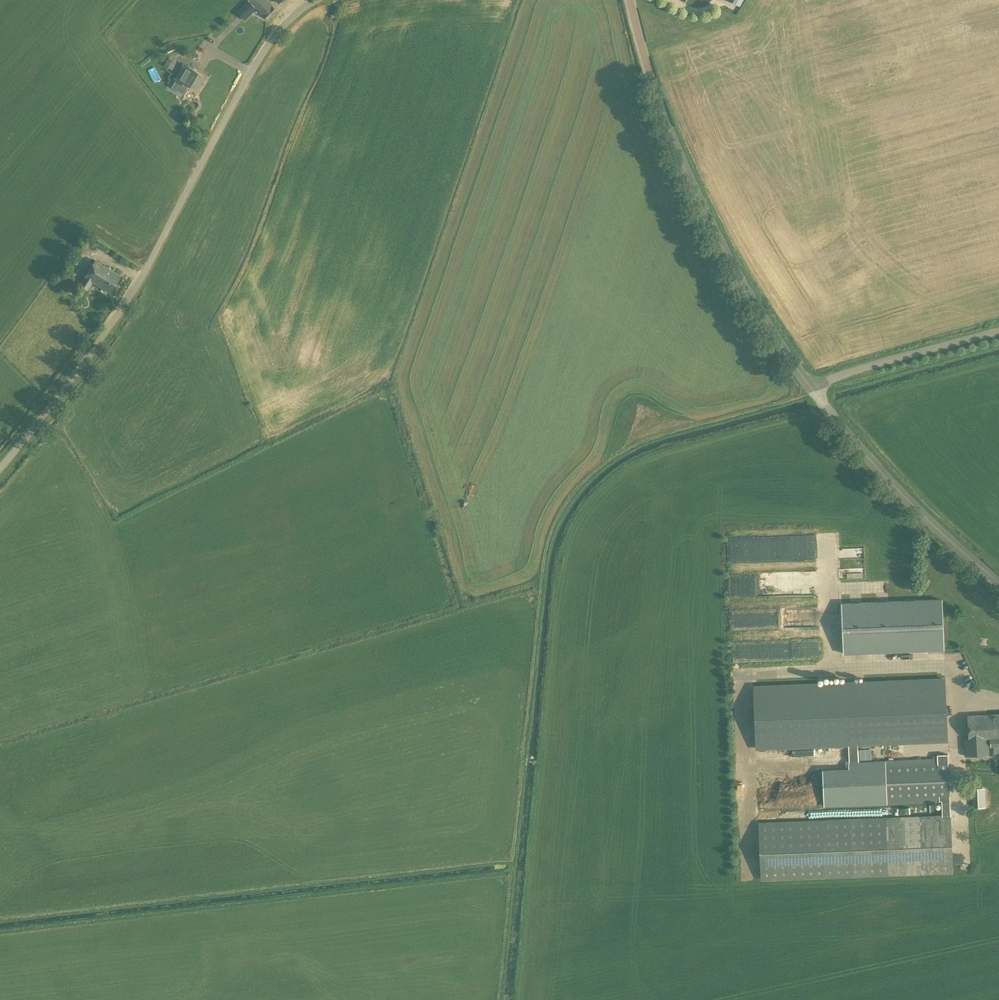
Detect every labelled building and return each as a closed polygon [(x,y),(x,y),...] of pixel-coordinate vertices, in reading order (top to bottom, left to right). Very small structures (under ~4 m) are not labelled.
[(256,8),(269,20),(278,11),(272,4),(268,0),(248,0),(237,12),(245,20),(256,8)] [(164,65),(172,69),(176,62),(169,57),(164,65)] [(184,63),(180,70),(175,79),(188,87),(190,85),(197,89),(205,76),(184,63)] [(94,259),(84,276),(77,287),(86,292),(93,282),(109,292),(120,275),(94,259)] [(744,562),(744,539),(728,539),(728,563),(744,562)] [(846,558),(864,557),(863,547),(846,548),(846,558)] [(842,578),(864,577),(864,568),(842,569),(842,578)] [(889,600),(841,602),(843,654),(944,650),(942,598),(918,599),(889,600)] [(949,740),(946,677),(846,681),(849,744),(949,740)] [(990,737),(990,747),(998,746),(998,713),(967,715),(968,738),(965,738),(966,756),(988,755),(987,737),(990,737)] [(950,801),(948,758),(884,761),(886,819),(759,825),(761,880),(953,872),(951,817),(892,819),(891,803),(950,801)] [(985,788),(973,788),(974,807),(986,806),(985,788)]
